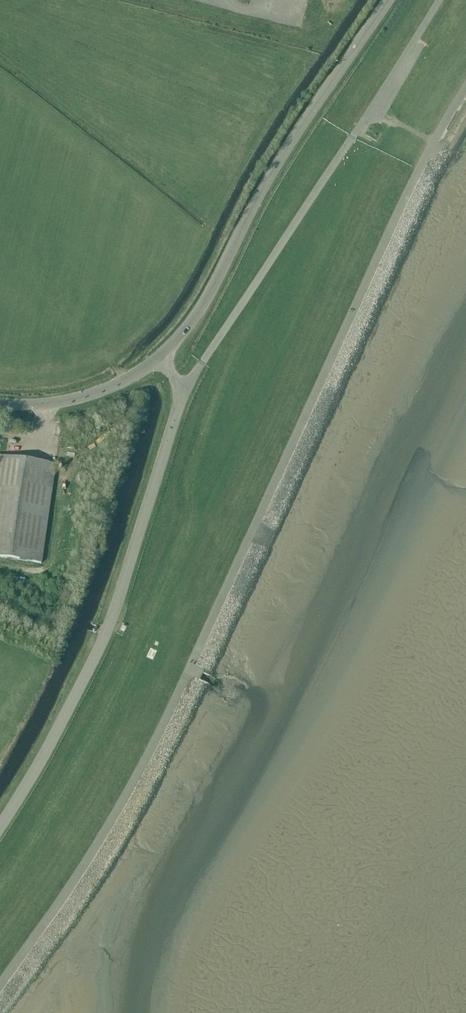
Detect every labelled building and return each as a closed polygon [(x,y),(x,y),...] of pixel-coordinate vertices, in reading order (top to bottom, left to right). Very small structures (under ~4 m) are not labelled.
[(55,464),(0,456),(0,558),(41,564),(55,464)]
